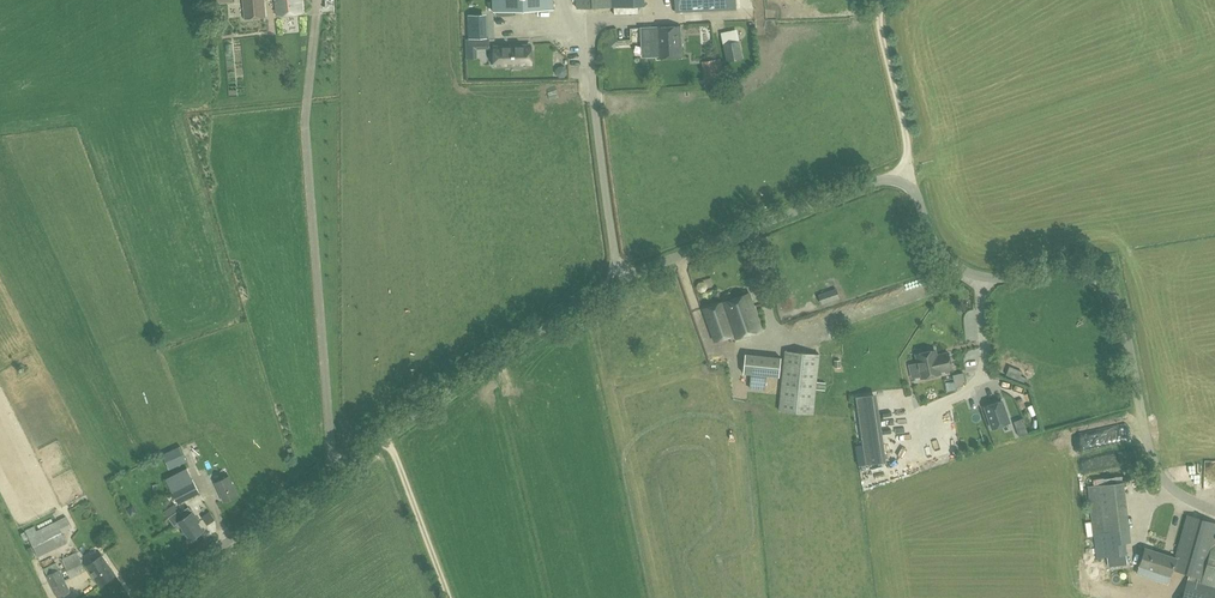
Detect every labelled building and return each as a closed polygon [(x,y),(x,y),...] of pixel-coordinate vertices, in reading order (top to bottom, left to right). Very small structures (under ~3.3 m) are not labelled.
[(245,19),(265,17),(263,0),(243,0),(245,19)] [(277,15),(303,13),(301,0),(275,0),(277,15)] [(493,11),(554,9),(553,0),(493,0),(493,11)] [(577,12),(613,11),(613,7),(644,6),(644,0),(577,0),(577,12)] [(736,9),(736,0),(675,0),(675,13),(736,9)] [(468,15),(468,27),(483,26),(482,14),(468,15)] [(483,38),(483,26),(468,27),(469,39),(483,38)] [(648,59),(683,57),(681,26),(655,27),(656,44),(647,44),(648,59)] [(738,31),(722,34),(724,47),(726,47),(729,62),(743,60),(740,44),(741,44),(738,31)] [(604,39),(610,45),(617,37),(612,32),(604,39)] [(489,49),(489,38),(465,39),(466,59),(477,58),(477,49),(489,49)] [(513,66),(513,68),(513,45),(495,46),(494,46),(495,65),(504,65),(504,67),(513,66)] [(513,45),(513,68),(522,68),(522,66),(531,66),(531,51),(528,51),(528,45),(513,45)] [(725,80),(721,58),(702,61),(706,83),(725,80)] [(836,287),(818,294),(822,304),(840,298),(836,287)] [(722,302),(734,334),(735,339),(763,329),(749,292),(722,302)] [(722,302),(704,309),(715,341),(734,334),(722,302)] [(917,353),(922,379),(944,374),(943,372),(955,369),(951,350),(939,353),(938,348),(917,353)] [(779,410),(813,414),(819,354),(786,351),(779,410)] [(750,389),(765,391),(766,376),(779,378),(781,358),(754,355),(745,354),(742,374),(752,375),(750,389)] [(886,462),(876,393),(856,396),(866,465),(886,462)] [(1010,424),(1002,400),(983,406),(992,430),(1010,424)] [(179,504),(201,493),(187,467),(165,478),(179,504)] [(229,475),(215,482),(224,502),(238,495),(229,475)] [(1124,482),(1087,486),(1093,534),(1129,529),(1124,482)] [(193,512),(193,513),(189,506),(180,512),(178,510),(167,517),(173,526),(179,522),(191,539),(204,530),(198,522),(199,521),(193,512)] [(1177,557),(1173,569),(1202,578),(1201,583),(1214,587),(1214,543),(1214,542),(1214,521),(1187,513),(1175,557),(1177,557)] [(26,530),(38,557),(67,542),(62,533),(72,528),(66,516),(37,530),(35,526),(26,530)] [(1171,575),(1173,569),(1177,557),(1175,557),(1145,547),(1139,565),(1156,571),(1155,573),(1162,575),(1162,573),(1171,575)] [(77,552),(61,559),(70,578),(81,573),(80,569),(84,567),(77,552)] [(102,555),(87,565),(100,585),(115,574),(102,555)] [(68,586),(60,569),(47,575),(56,592),(68,586)] [(1201,583),(1197,597),(1214,597),(1214,587),(1201,583)]
